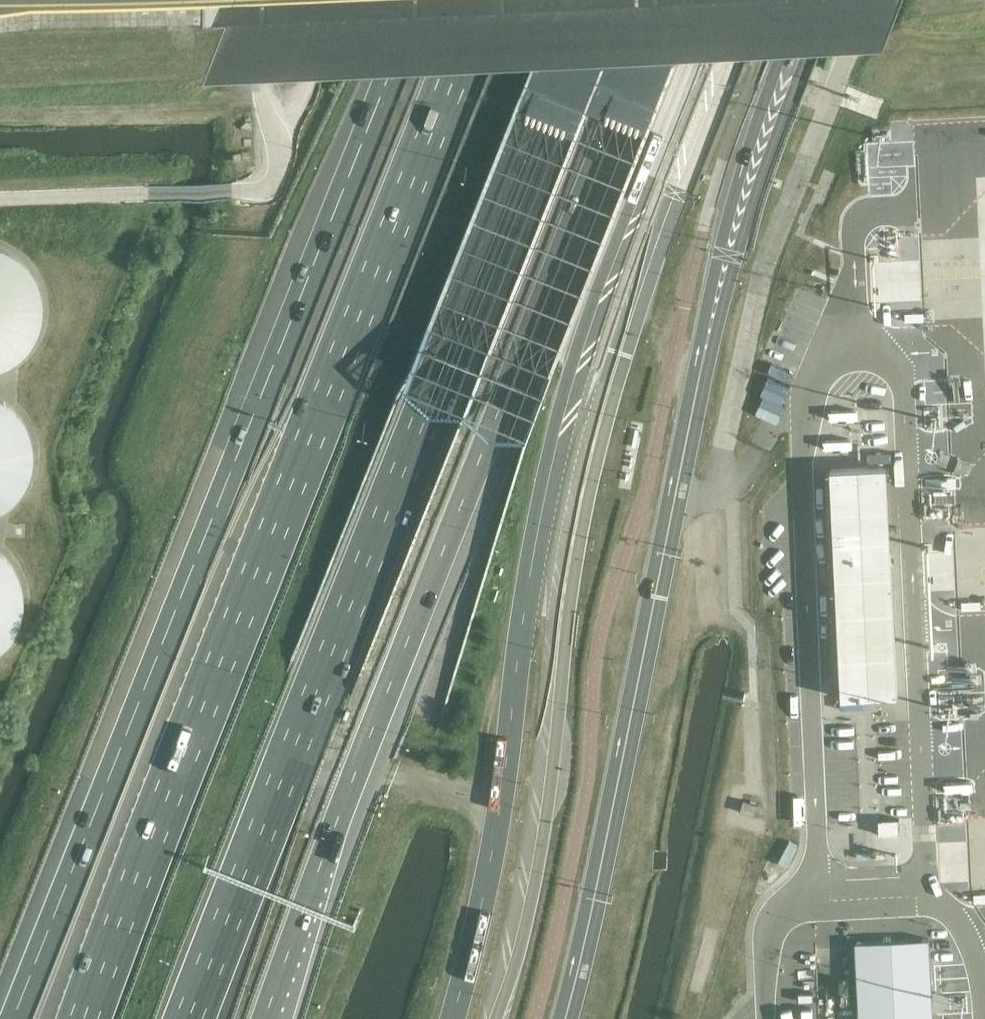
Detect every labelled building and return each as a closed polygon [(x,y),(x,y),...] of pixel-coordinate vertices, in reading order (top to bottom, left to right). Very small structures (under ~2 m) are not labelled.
[(22,349),(36,328),(41,304),(36,279),(22,258),(0,245),(0,363),(22,349)] [(898,278),(901,267),(877,259),(874,270),(898,278)] [(13,493),(28,472),(33,447),(27,422),(13,402),(0,394),(0,501),(13,493)] [(887,466),(830,469),(841,697),(898,695),(887,466)] [(1,641),(15,620),(20,595),(15,571),(1,550),(0,549),(0,641),(1,641)] [(893,821),(878,821),(878,833),(900,833),(900,821),(893,821)] [(855,942),(859,1018),(933,1018),(930,939),(855,942)]
